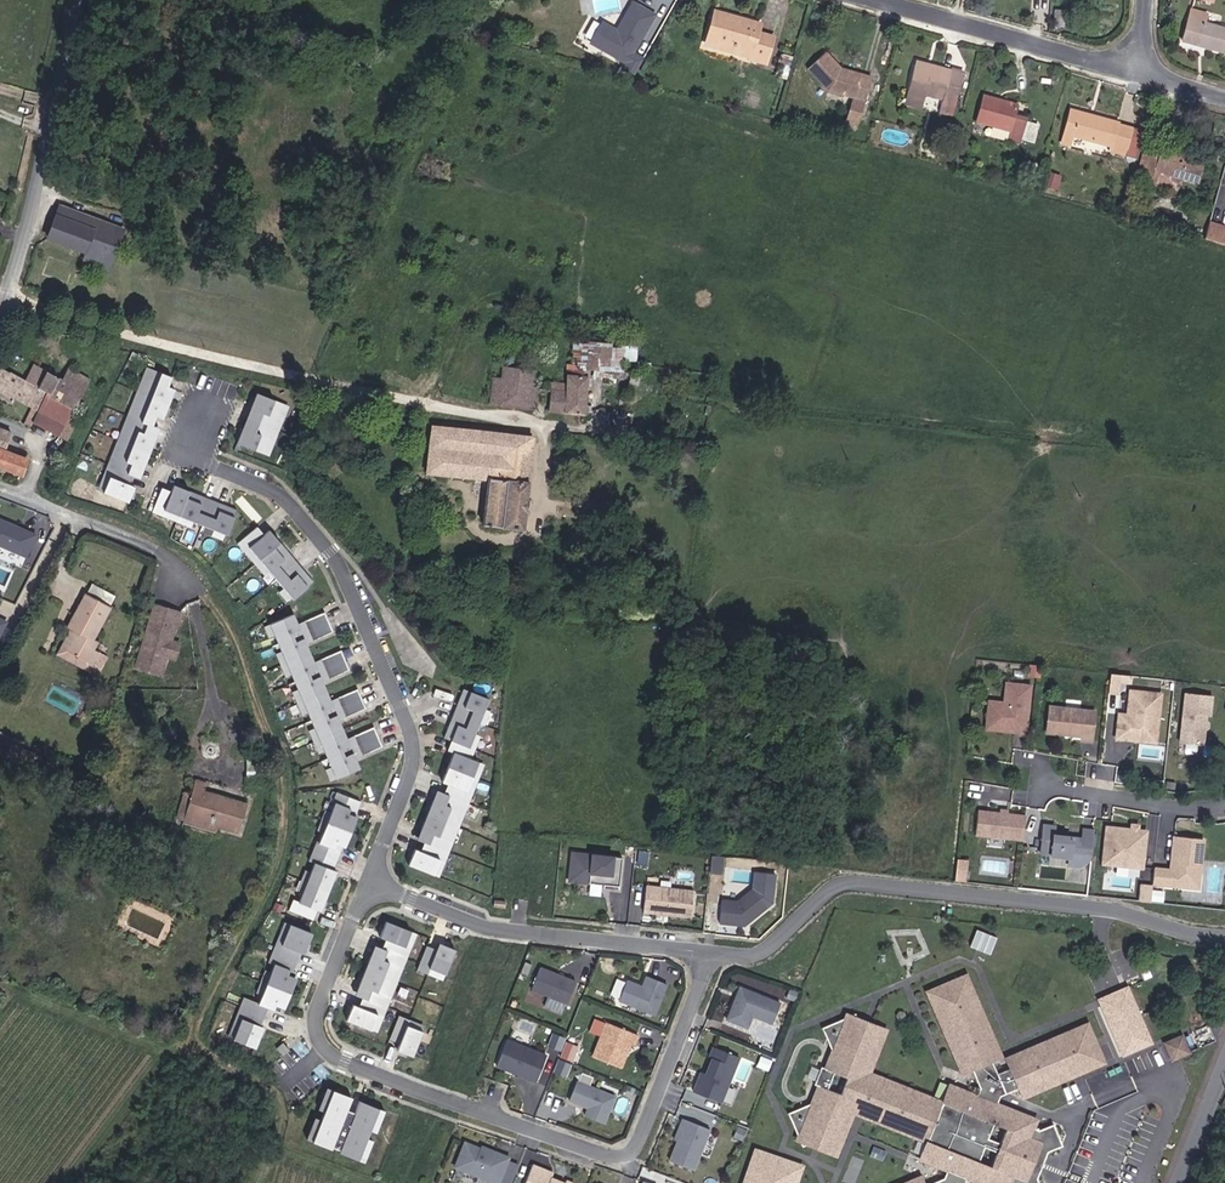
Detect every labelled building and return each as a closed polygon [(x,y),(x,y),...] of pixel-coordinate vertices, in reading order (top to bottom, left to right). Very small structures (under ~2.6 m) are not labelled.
[(662,7),(648,0),(638,0),(625,24),(610,16),(599,36),(634,56),(631,62),(644,66),(651,52),(638,44),(640,40),(643,41),(662,7)] [(1224,36),(1224,22),(1204,16),(1206,7),(1189,2),(1181,33),(1223,45),(1224,36)] [(782,30),(766,26),(768,16),(726,3),(719,29),(724,32),(722,38),(743,44),(745,38),(761,43),(759,49),(758,51),(775,56),(782,30)] [(743,44),(759,49),(761,43),(745,38),(743,44)] [(883,73),(848,61),(849,57),(847,56),(835,44),(817,61),(835,79),(865,88),(858,112),(870,116),(883,73)] [(940,58),(942,53),(924,48),(923,53),(940,58)] [(948,99),(961,103),(973,62),(942,53),(940,58),(923,53),(915,83),(933,88),(934,83),(951,88),(948,99)] [(883,73),(884,68),(849,57),(848,61),(883,73)] [(1030,112),(1019,110),(1022,98),(1000,92),(1000,91),(986,87),(979,114),(1015,123),(1013,131),(1038,137),(1043,117),(1030,114),(1030,112)] [(1113,141),(1128,146),(1135,120),(1118,116),(1119,114),(1072,101),(1063,134),(1073,136),(1075,126),(1115,136),(1113,141)] [(1183,169),(1202,174),(1209,148),(1166,138),(1164,141),(1157,140),(1155,146),(1147,144),(1143,160),(1148,161),(1146,168),(1149,169),(1148,173),(1179,182),(1183,169)] [(108,249),(120,219),(67,197),(55,227),(93,243),(108,249)] [(1224,235),(1224,218),(1216,215),(1212,231),(1224,235)] [(114,261),(130,222),(120,219),(108,249),(93,243),(90,251),(114,261)] [(501,395),(585,402),(587,357),(624,358),(624,310),(576,309),(576,351),(569,350),(568,375),(539,373),(503,370),(501,395)] [(503,370),(539,373),(540,360),(504,358),(503,370)] [(50,397),(68,406),(83,373),(61,363),(57,373),(30,361),(22,377),(52,392),(50,397)] [(170,373),(147,364),(143,374),(147,376),(135,407),(131,405),(123,425),(128,427),(116,458),(112,456),(104,476),(110,478),(104,494),(129,504),(135,488),(128,485),(135,465),(142,468),(154,437),(147,434),(151,424),(155,414),(162,417),(174,386),(167,383),(170,373)] [(22,377),(2,367),(0,371),(0,389),(37,407),(43,394),(50,397),(52,392),(22,377)] [(491,394),(501,395),(503,370),(493,369),(491,394)] [(147,376),(143,374),(131,405),(135,407),(147,376)] [(283,401),(256,392),(251,408),(258,410),(251,430),(244,428),(239,444),(267,453),(272,437),(276,438),(283,418),(278,417),(283,401)] [(43,410),(50,397),(43,394),(37,407),(43,410)] [(36,427),(53,436),(68,406),(50,397),(43,410),(36,427)] [(283,418),(288,402),(283,401),(278,417),(283,418)] [(77,410),(68,406),(53,436),(62,440),(77,410)] [(29,423),(36,427),(43,410),(37,407),(29,423)] [(251,430),(258,410),(251,408),(244,428),(251,430)] [(532,469),(530,469),(535,428),(435,417),(430,464),(487,471),(483,514),(527,518),(532,469)] [(128,427),(123,425),(112,456),(116,458),(128,427)] [(15,432),(0,427),(0,447),(10,450),(15,432)] [(271,454),(276,438),(272,437),(267,453),(271,454)] [(32,458),(10,450),(0,447),(0,466),(27,474),(32,458)] [(104,494),(110,478),(104,476),(98,492),(104,494)] [(171,493),(161,489),(153,514),(163,517),(165,511),(194,521),(216,528),(227,532),(230,533),(238,507),(173,486),(171,493)] [(194,521),(165,511),(163,517),(198,525),(194,521)] [(13,545),(20,526),(4,521),(0,531),(0,541),(13,545)] [(270,532),(263,524),(244,540),(250,548),(255,544),(275,568),(290,586),(297,595),(299,597),(320,579),(276,527),(270,532)] [(225,538),(227,532),(216,528),(214,534),(225,538)] [(275,568),(255,544),(250,548),(270,572),(275,568)] [(101,627),(96,624),(111,592),(86,580),(70,612),(73,614),(80,617),(71,638),(91,647),(88,653),(95,655),(104,638),(97,635),(101,627)] [(297,595),(290,586),(285,590),(293,599),(297,595)] [(180,610),(155,603),(138,665),(162,672),(167,656),(172,638),(180,610)] [(336,765),(341,777),(363,767),(359,757),(356,752),(365,748),(367,754),(388,745),(380,725),(359,734),(361,740),(353,743),(350,738),(342,718),(340,713),(348,709),(350,715),(371,706),(363,686),(342,695),(344,701),(336,704),(334,699),(325,679),(323,674),(331,670),(334,676),(354,667),(350,657),(346,647),(325,656),(327,662),(319,665),(317,660),(308,640),(306,635),(314,631),(317,637),(338,628),(329,608),(308,617),(311,623),(302,627),(300,621),(296,611),(274,621),(278,632),(286,649),(295,671),(302,688),(312,710),(319,727),(329,749),(336,765)] [(9,618),(0,613),(0,636),(9,618)] [(91,647),(71,638),(80,617),(73,614),(61,640),(88,653),(91,647)] [(311,623),(308,617),(300,621),(302,627),(311,623)] [(278,632),(274,621),(268,623),(273,634),(278,632)] [(317,637),(314,631),(306,635),(308,640),(317,637)] [(167,656),(176,659),(181,641),(172,638),(167,656)] [(1036,658),(1037,648),(1027,647),(1026,657),(1036,658)] [(295,671),(286,649),(280,651),(290,673),(295,671)] [(327,662),(325,656),(317,660),(319,665),(327,662)] [(1002,682),(994,681),(992,698),(998,706),(1007,707),(1007,704),(1013,705),(1012,711),(1023,712),(1028,665),(1004,663),(1002,682)] [(1124,693),(1115,692),(1113,717),(1123,718),(1124,714),(1129,715),(1132,719),(1138,720),(1154,706),(1157,673),(1127,669),(1124,693)] [(334,676),(331,670),(323,674),(325,679),(334,676)] [(1208,675),(1181,672),(1176,720),(1199,723),(1202,693),(1206,693),(1208,675)] [(992,698),(994,681),(987,680),(984,708),(1012,711),(1013,705),(1007,704),(1007,707),(998,706),(992,698)] [(1093,691),(1047,686),(1045,712),(1080,715),(1079,719),(1089,720),(1093,691)] [(486,708),(490,697),(465,687),(446,737),(453,740),(449,749),(454,750),(441,782),(447,784),(440,802),(433,799),(420,831),(428,834),(420,852),(415,850),(409,866),(434,875),(440,859),(444,861),(451,843),(447,841),(459,810),(464,812),(471,793),(466,792),(479,760),(473,758),(477,749),(471,747),(476,732),(481,722),(486,708)] [(312,710),(302,688),(297,690),(307,712),(312,710)] [(344,701),(342,695),(334,699),(336,704),(344,701)] [(1154,706),(1138,720),(1152,720),(1154,706)] [(486,724),(492,710),(486,708),(481,722),(486,724)] [(350,715),(348,709),(340,713),(342,718),(350,715)] [(329,749),(319,727),(314,729),(323,751),(329,749)] [(477,749),(482,735),(476,732),(471,747),(477,749)] [(361,740),(359,734),(350,738),(353,743),(361,740)] [(13,746),(26,750),(30,739),(17,735),(13,746)] [(26,750),(36,753),(40,743),(30,739),(26,750)] [(367,754),(365,748),(356,752),(359,757),(367,754)] [(471,793),(483,762),(479,760),(466,792),(471,793)] [(247,781),(262,780),(260,762),(245,764),(247,781)] [(341,777),(336,765),(331,768),(335,779),(341,777)] [(220,828),(242,834),(250,805),(206,793),(208,788),(197,785),(193,796),(188,795),(186,801),(192,802),(187,819),(214,826),(216,820),(222,821),(220,828)] [(292,907),(317,917),(320,908),(322,908),(339,867),(337,866),(364,797),(340,787),(336,798),(338,799),(335,807),(325,830),(322,838),(320,837),(312,856),(318,859),(315,868),(305,891),(302,900),(296,898),(292,907)] [(325,830),(335,807),(329,804),(320,828),(325,830)] [(1023,838),(1026,813),(1008,811),(1001,810),(979,808),(976,833),(1023,838)] [(451,843),(464,812),(459,810),(447,841),(451,843)] [(216,820),(214,826),(187,819),(186,824),(219,833),(220,828),(222,821),(216,820)] [(1130,825),(1105,822),(1100,865),(1147,870),(1152,828),(1140,827),(1141,820),(1130,819),(1130,825)] [(1057,824),(1043,822),(1039,854),(1084,859),(1086,847),(1093,848),(1096,828),(1086,827),(1085,836),(1056,833),(1057,824)] [(1171,867),(1155,865),(1153,882),(1184,885),(1201,871),(1204,838),(1174,835),(1171,861),(1173,861),(1173,865),(1171,867)] [(968,849),(958,848),(957,861),(966,862),(968,849)] [(617,885),(620,856),(570,851),(567,880),(617,885)] [(438,877),(444,861),(440,859),(434,875),(438,877)] [(305,891),(315,868),(309,865),(300,889),(305,891)] [(1201,871),(1184,885),(1199,886),(1201,871)] [(1151,900),(1153,884),(1141,883),(1139,899),(1151,900)] [(766,902),(752,885),(736,898),(720,896),(718,919),(743,921),(766,902)] [(691,916),(693,890),(646,886),(644,911),(691,916)] [(192,906),(197,900),(188,893),(183,899),(192,906)] [(414,930),(420,915),(395,906),(389,921),(395,923),(387,943),(381,941),(369,971),(375,973),(367,993),(362,991),(356,1006),(380,1016),(386,1000),(392,1003),(400,983),(394,981),(406,950),(412,952),(419,933),(414,930)] [(235,1038),(255,1046),(263,1025),(261,1024),(269,1006),(281,1011),(298,969),(296,968),(303,949),(305,950),(313,929),(293,921),(284,942),(279,940),(271,959),(277,961),(261,1003),(244,996),(237,1015),(243,1017),(235,1038)] [(453,958),(463,933),(448,928),(446,934),(436,930),(426,954),(436,958),(438,953),(453,958)] [(993,954),(1000,937),(977,928),(970,945),(993,954)] [(575,988),(583,966),(548,952),(539,974),(575,988)] [(663,998),(674,968),(653,960),(649,970),(634,964),(626,984),(663,998)] [(823,1025),(833,1050),(816,1095),(791,1106),(805,1139),(811,1137),(839,1148),(856,1105),(929,1134),(922,1152),(949,1163),(946,1171),(926,1178),(923,1168),(879,1182),(966,1182),(965,1180),(968,1172),(994,1182),(1010,1182),(1011,1181),(1015,1182),(1042,1182),(1038,1173),(1029,1170),(1039,1143),(1048,1147),(1063,1140),(1054,1118),(1040,1124),(1034,1122),(1037,1114),(997,1098),(1000,1091),(1019,1082),(1024,1091),(1103,1053),(1084,1014),(1005,1053),(1010,1062),(997,1068),(990,1056),(1000,1051),(962,972),(923,990),(962,1069),(971,1065),(980,1083),(977,1091),(950,1081),(943,1098),(870,1069),(887,1027),(858,1016),(856,1010),(823,1025)] [(1130,983),(1097,997),(1123,1057),(1156,1043),(1130,983)] [(767,1035),(780,1002),(740,986),(737,992),(740,994),(738,998),(735,997),(727,1019),(767,1035)] [(1191,1008),(1184,993),(1168,1000),(1175,1016),(1191,1008)] [(421,1042),(431,1016),(415,1011),(418,1005),(408,1001),(398,1025),(408,1029),(406,1036),(421,1042)] [(635,1034),(638,1027),(642,1028),(646,1019),(614,1006),(601,1040),(629,1051),(633,1041),(632,1038),(633,1035),(635,1034)] [(545,1066),(555,1039),(515,1024),(505,1050),(545,1066)] [(1184,1033),(1165,1041),(1172,1060),(1192,1052),(1184,1033)] [(574,1060),(580,1045),(567,1040),(561,1056),(574,1060)] [(713,1057),(716,1047),(712,1045),(708,1055),(713,1057)] [(721,1101),(739,1056),(716,1047),(713,1057),(706,1073),(702,1083),(698,1081),(694,1091),(721,1101)] [(560,1057),(556,1071),(568,1075),(573,1061),(560,1057)] [(1129,1064),(1090,1076),(1099,1105),(1138,1093),(1129,1064)] [(613,1106),(623,1080),(585,1065),(578,1084),(590,1089),(593,1087),(597,1089),(594,1099),(613,1106)] [(702,1083),(706,1073),(702,1071),(698,1081),(702,1083)] [(689,1090),(686,1100),(719,1112),(723,1102),(689,1090)] [(336,1117),(344,1095),(339,1093),(330,1115),(336,1117)] [(353,1111),(358,1100),(344,1095),(336,1117),(333,1125),(324,1147),(337,1152),(339,1149),(353,1111)] [(364,1137),(367,1129),(376,1107),(363,1102),(358,1113),(344,1151),(342,1154),(356,1159),(364,1137)] [(373,1131),(382,1109),(376,1107),(367,1129),(373,1131)] [(344,1151),(358,1113),(353,1111),(339,1149),(344,1151)] [(695,1169),(710,1128),(684,1118),(680,1127),(683,1128),(678,1140),(671,1160),(695,1169)] [(324,1147),(333,1125),(327,1123),(318,1145),(324,1147)] [(711,1154),(717,1138),(708,1135),(703,1151),(711,1154)] [(361,1161),(370,1139),(364,1137),(356,1159),(361,1161)] [(497,1182),(508,1156),(487,1148),(486,1150),(479,1147),(463,1141),(454,1166),(497,1182)] [(758,1153),(748,1182),(796,1182),(801,1168),(758,1153)] [(866,1159),(855,1155),(847,1182),(859,1182),(866,1159)] [(563,1181),(549,1176),(538,1172),(540,1167),(531,1163),(523,1182),(567,1182),(563,1181)] [(549,1176),(551,1171),(540,1167),(538,1172),(549,1176)]
